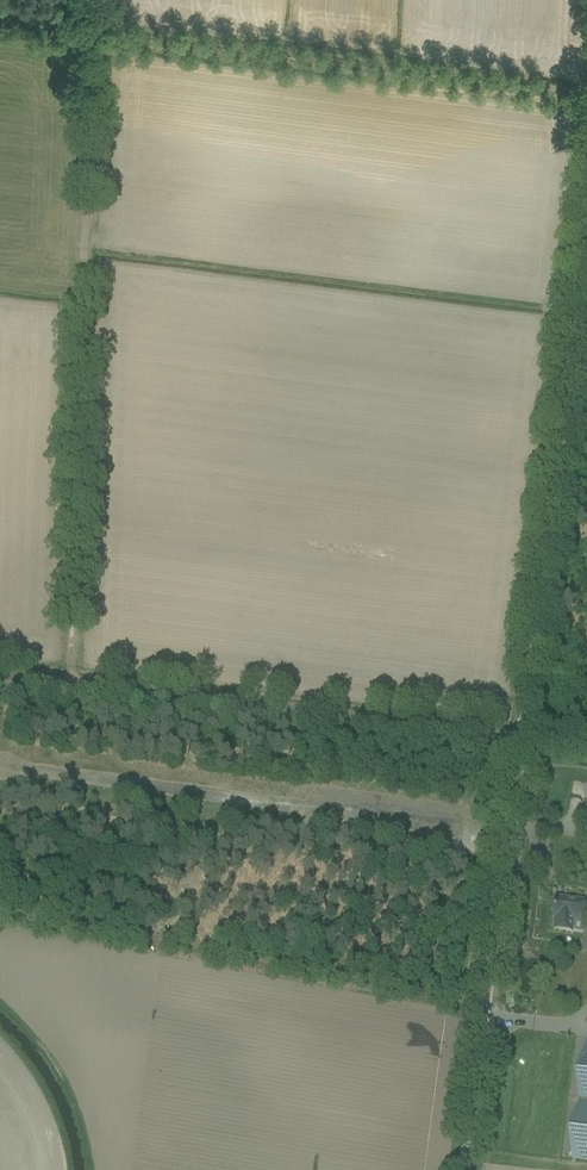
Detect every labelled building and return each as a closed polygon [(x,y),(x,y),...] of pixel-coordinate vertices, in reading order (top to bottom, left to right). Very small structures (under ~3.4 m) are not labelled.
[(553,930),(572,933),(574,921),(581,922),(583,901),(554,898),(552,916),(555,917),(553,930)] [(577,1145),(586,1146),(586,1062),(577,1145)]
